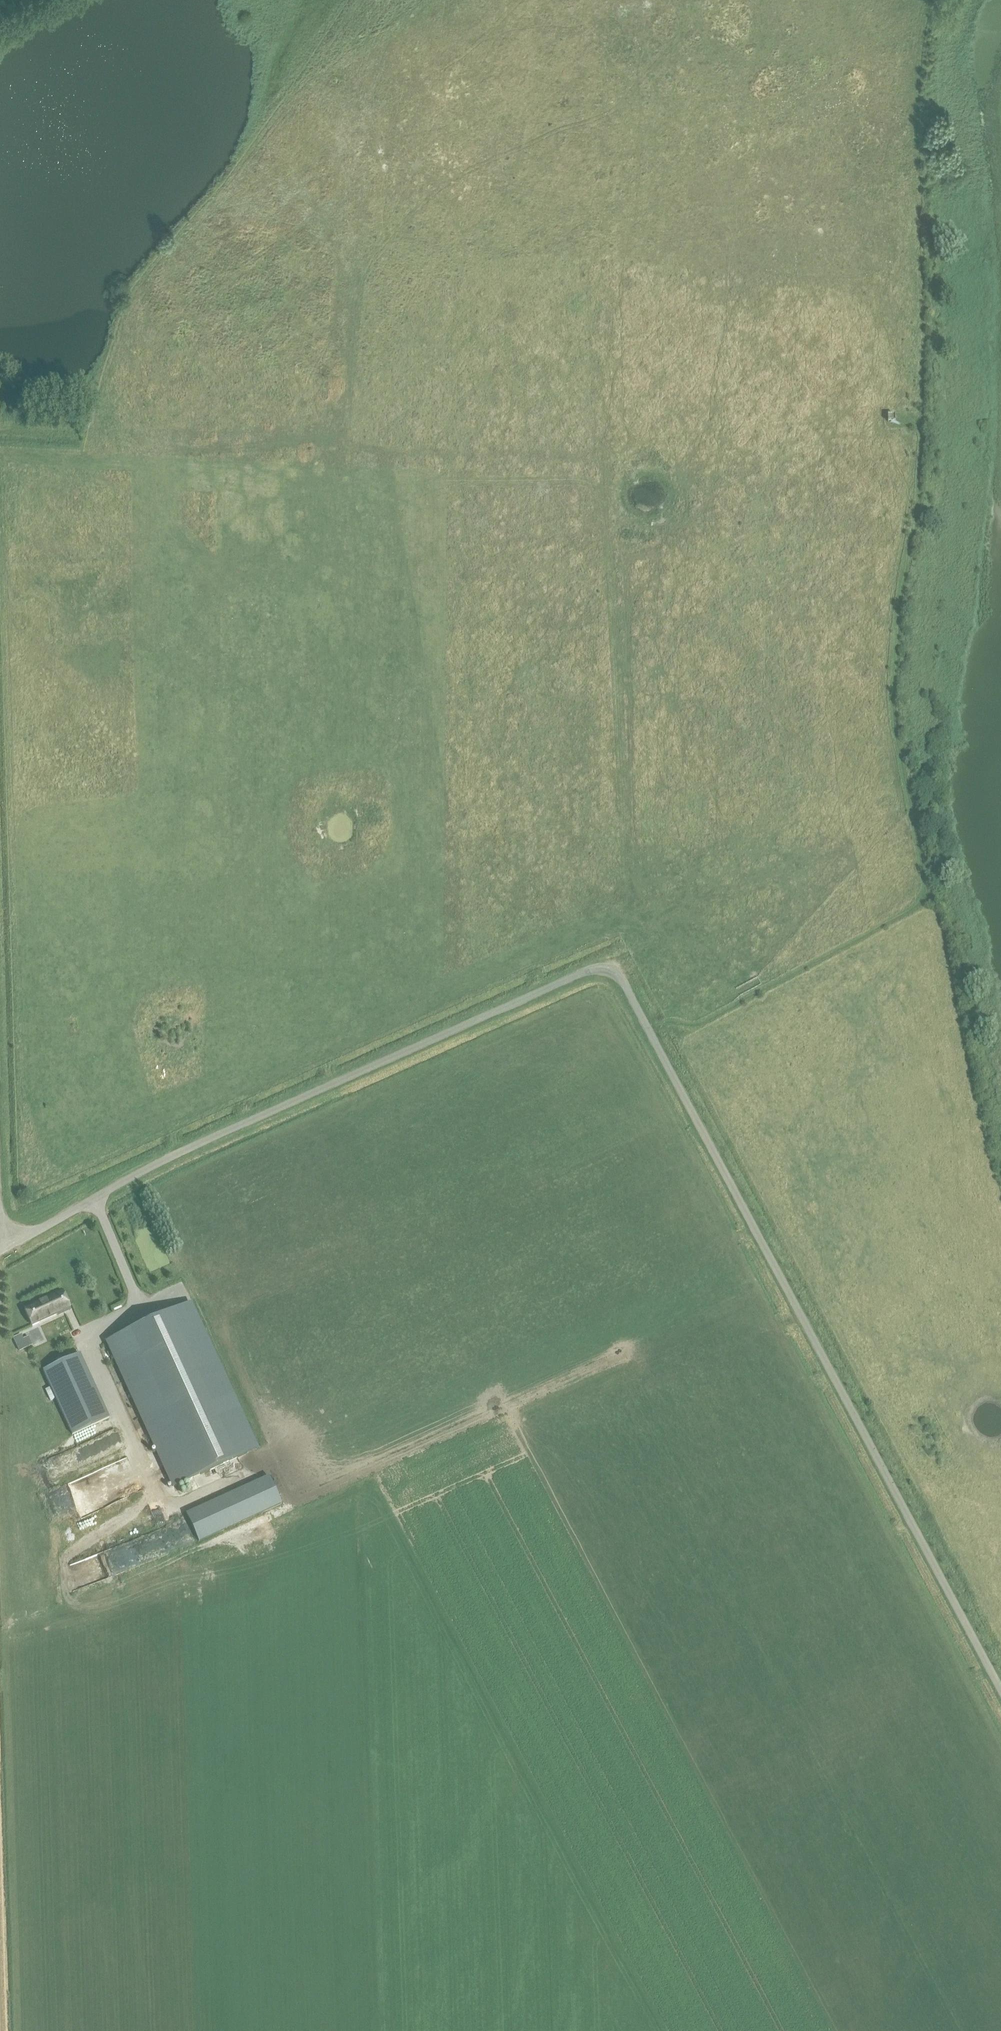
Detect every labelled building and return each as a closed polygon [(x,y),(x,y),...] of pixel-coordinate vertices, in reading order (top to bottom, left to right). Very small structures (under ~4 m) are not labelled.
[(24,1309),(32,1326),(56,1314),(55,1312),(68,1306),(61,1290),(49,1295),(50,1297),(24,1309)] [(115,1309),(124,1306),(123,1301),(113,1305),(115,1309)] [(257,1449),(190,1303),(107,1342),(173,1487),(257,1449)] [(21,1335),(13,1339),(19,1352),(27,1348),(21,1335)] [(72,1435),(109,1418),(80,1354),(43,1371),(72,1435)] [(116,1464),(118,1469),(131,1463),(129,1458),(116,1464)] [(186,1514),(199,1543),(281,1505),(269,1476),(186,1514)]
